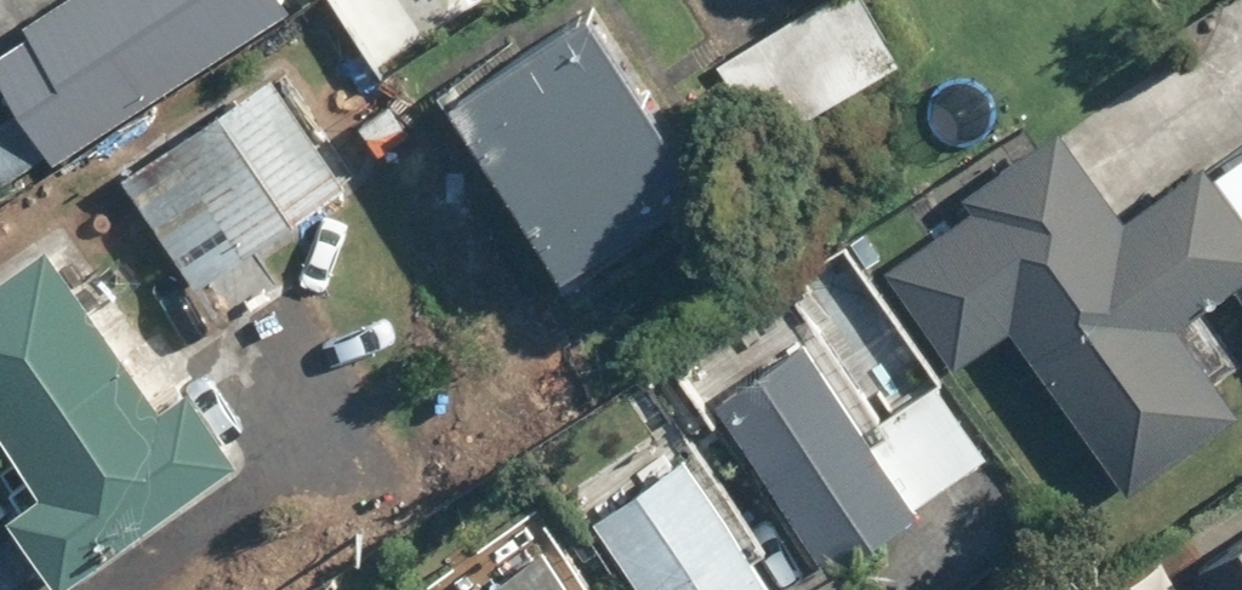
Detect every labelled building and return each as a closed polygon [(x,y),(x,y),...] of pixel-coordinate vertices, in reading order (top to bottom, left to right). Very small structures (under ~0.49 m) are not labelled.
[(0,43),(0,69),(57,156),(294,1),(293,0),(66,0),(0,43)] [(723,166),(612,0),(600,0),(469,87),(584,259),(723,166)] [(896,0),(800,0),(714,59),(765,132),(916,28),(896,0)] [(197,278),(352,181),(282,70),(126,167),(197,278)] [(1213,152),(1141,203),(1072,107),(965,182),(977,198),(898,254),(968,351),(1025,312),(1143,478),(1241,408),(1241,386),(1189,312),(1241,275),(1241,192),(1213,152)] [(59,237),(0,280),(0,390),(66,480),(25,510),(78,583),(258,453),(196,369),(170,388),(59,237)] [(836,568),(1001,453),(958,391),(892,437),(816,331),(717,400),(836,568)] [(701,449),(610,513),(665,589),(801,589),(701,449)] [(547,536),(474,589),(587,589),(547,536)] [(1175,588),(1177,589),(1241,589),(1241,541),(1175,588)]
